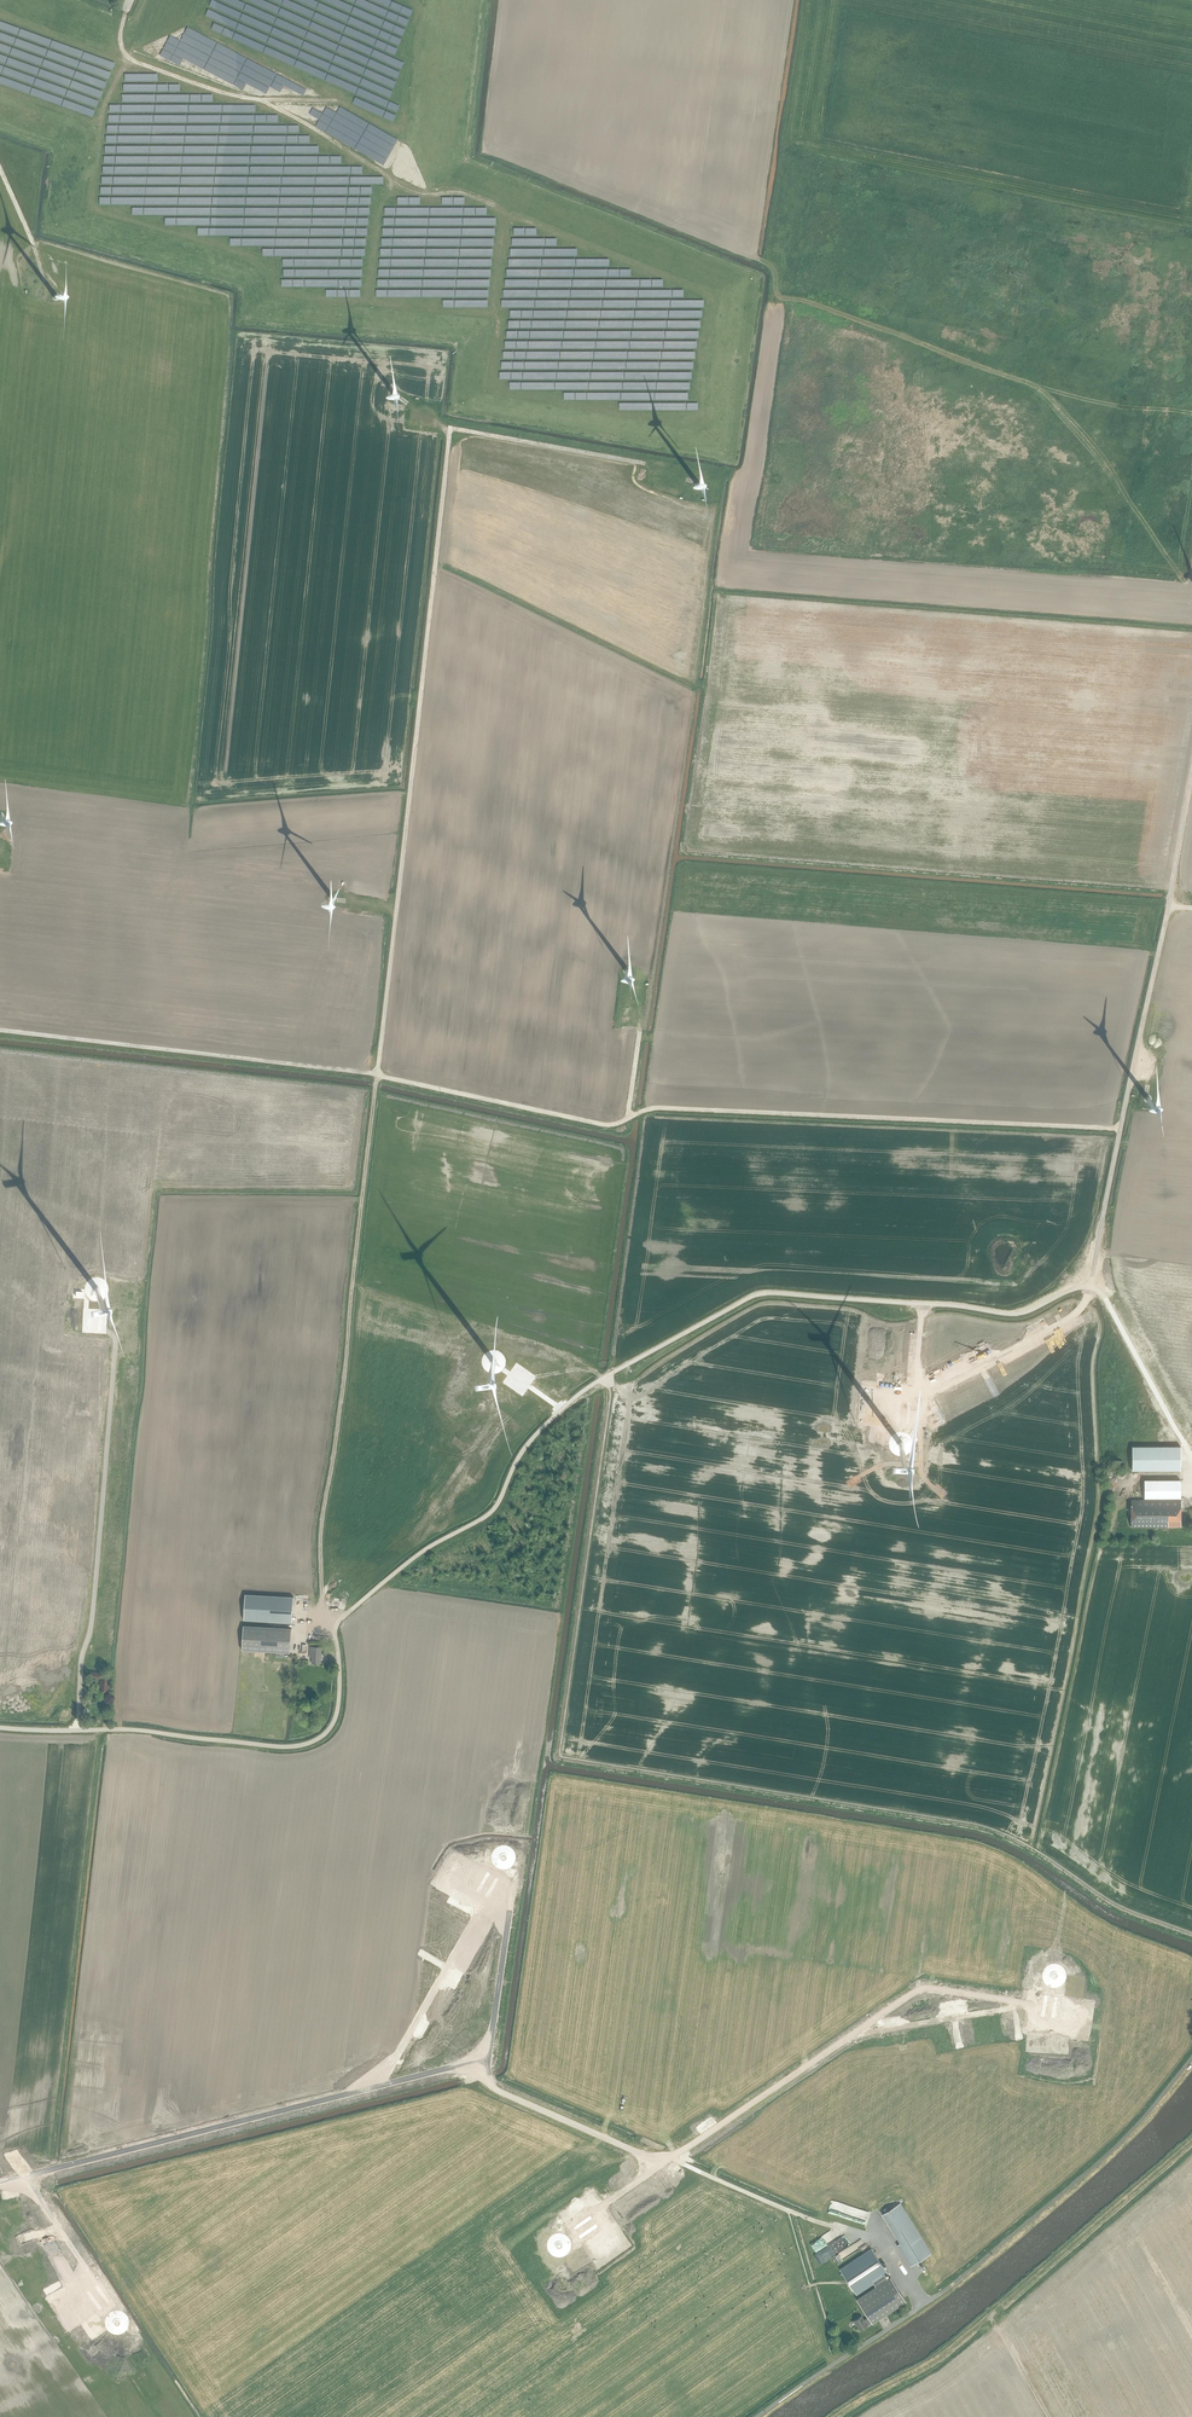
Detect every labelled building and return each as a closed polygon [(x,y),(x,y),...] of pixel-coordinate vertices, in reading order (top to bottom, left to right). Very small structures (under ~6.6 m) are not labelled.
[(1180,1446),(1132,1446),(1132,1470),(1180,1470),(1180,1446)] [(1144,1480),(1144,1499),(1181,1499),(1181,1480),(1144,1480)] [(1181,1500),(1138,1500),(1138,1494),(1133,1494),(1133,1500),(1131,1500),(1131,1527),(1168,1527),(1168,1526),(1181,1526),(1181,1500)] [(246,1594),(244,1620),(292,1623),(294,1597),(246,1594)] [(292,1629),(243,1626),(242,1650),(290,1653),(292,1629)] [(322,1647),(310,1647),(310,1655),(312,1655),(312,1663),(321,1663),(322,1647)] [(109,1679),(100,1678),(99,1687),(102,1687),(102,1691),(108,1692),(109,1679)] [(871,2211),(834,2200),(830,2212),(868,2224),(871,2211)] [(930,2254),(899,2204),(883,2214),(900,2243),(899,2244),(912,2265),(930,2254)] [(831,2231),(812,2242),(817,2251),(829,2244),(827,2241),(835,2236),(831,2231)] [(889,2273),(872,2249),(840,2270),(856,2295),(874,2283),(885,2276),(889,2273)] [(888,2280),(885,2276),(874,2283),(877,2287),(857,2300),(868,2317),(864,2320),(862,2316),(854,2321),(860,2329),(871,2321),(872,2322),(878,2318),(879,2319),(906,2301),(891,2278),(888,2280)]
